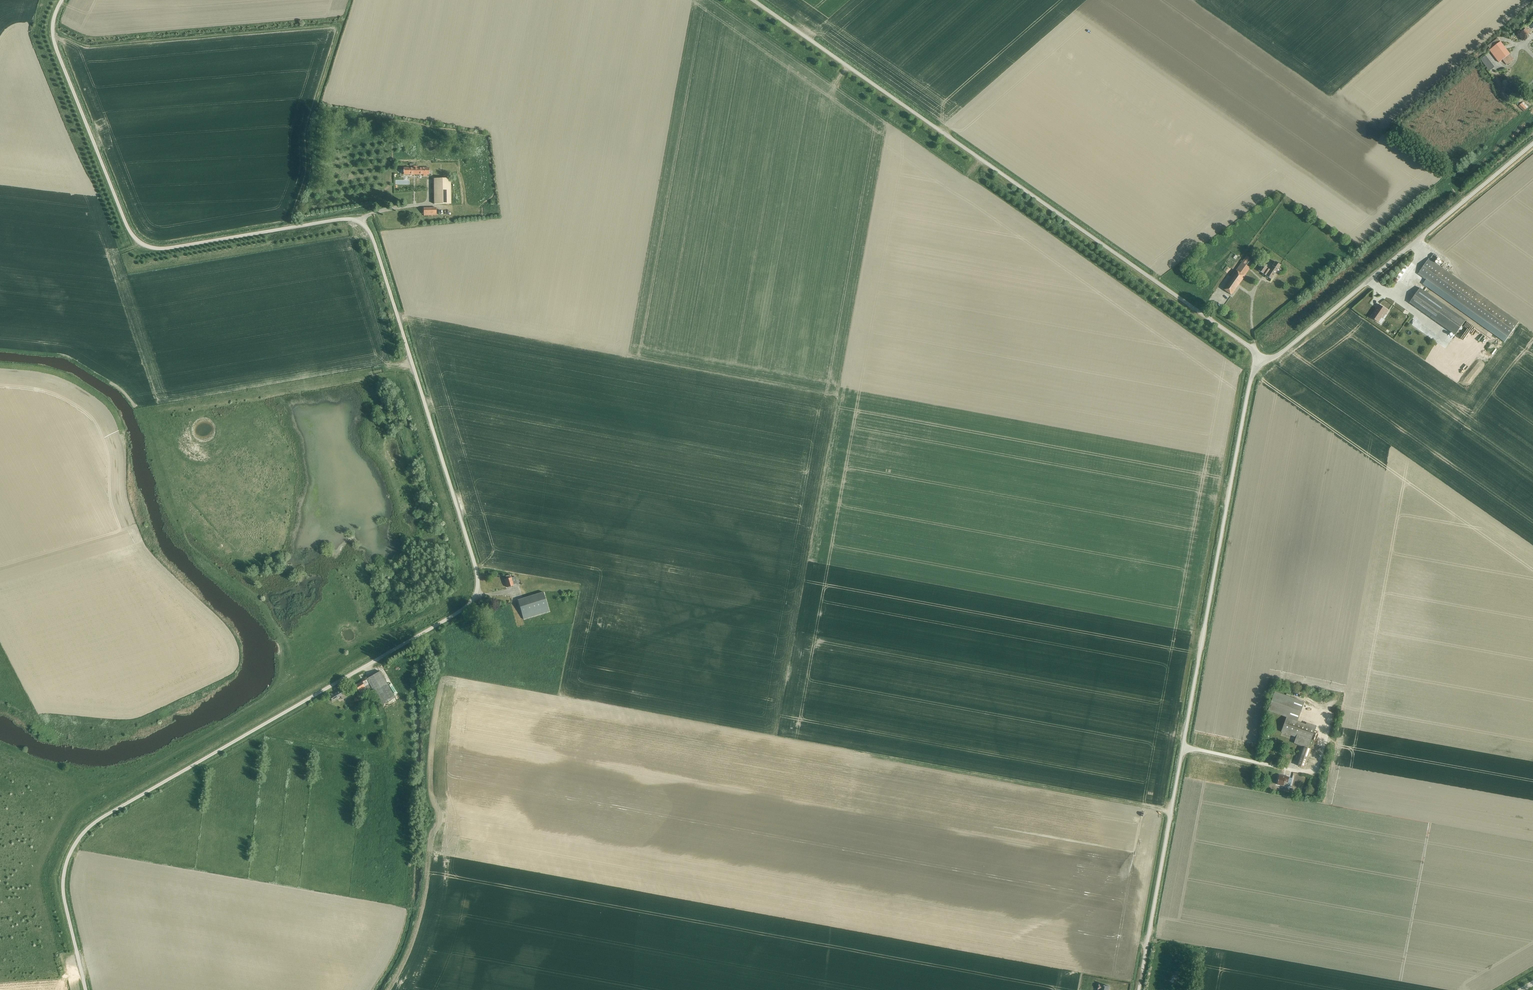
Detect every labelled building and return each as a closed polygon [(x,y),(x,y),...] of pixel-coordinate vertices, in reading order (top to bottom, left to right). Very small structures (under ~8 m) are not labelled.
[(1514,60),(1510,54),(1501,42),(1490,50),(1499,63),(1502,60),(1507,66),(1514,60)] [(1527,109),(1522,103),(1518,106),(1524,112),(1527,109)] [(413,167),(404,167),(404,174),(410,174),(410,175),(412,175),(413,175),(413,174),(423,174),(423,176),(428,176),(428,174),(429,174),(429,167),(419,167),(419,166),(413,166),(413,167)] [(434,204),(451,204),(450,178),(434,179),(434,204)] [(1508,338),(1519,322),(1433,262),(1437,256),(1434,254),(1430,259),(1429,259),(1418,274),(1508,338)] [(1245,264),(1249,258),(1246,256),(1223,289),(1231,295),(1244,276),(1250,268),(1245,264)] [(1271,279),(1276,271),(1280,265),(1275,261),(1269,269),(1263,265),(1259,271),(1271,279)] [(1465,320),(1420,288),(1410,303),(1455,335),(1465,320)] [(1385,313),(1387,310),(1379,304),(1376,308),(1378,309),(1374,314),(1373,314),(1372,314),(1371,315),(1371,316),(1372,317),(1371,318),(1378,322),(1382,317),(1383,318),(1386,314),(1385,313)] [(513,584),(517,583),(515,577),(511,578),(510,575),(506,576),(506,579),(505,580),(507,588),(513,586),(513,584)] [(523,619),(549,611),(543,592),(517,600),(523,619)] [(366,679),(355,685),(355,686),(358,690),(361,696),(372,689),(382,705),(395,697),(379,671),(367,679),(366,679)] [(342,689),(335,694),(330,697),(332,701),(337,698),(341,696),(342,699),(347,697),(345,694),(346,693),(344,690),(343,690),(342,689)] [(1274,692),(1268,710),(1297,721),(1304,702),(1274,692)] [(1308,748),(1310,742),(1316,726),(1306,723),(1306,725),(1287,718),(1282,732),(1296,737),(1294,743),(1303,746),(1296,765),(1304,768),(1311,749),(1308,748)] [(1287,787),(1289,777),(1279,775),(1277,784),(1287,787)]
